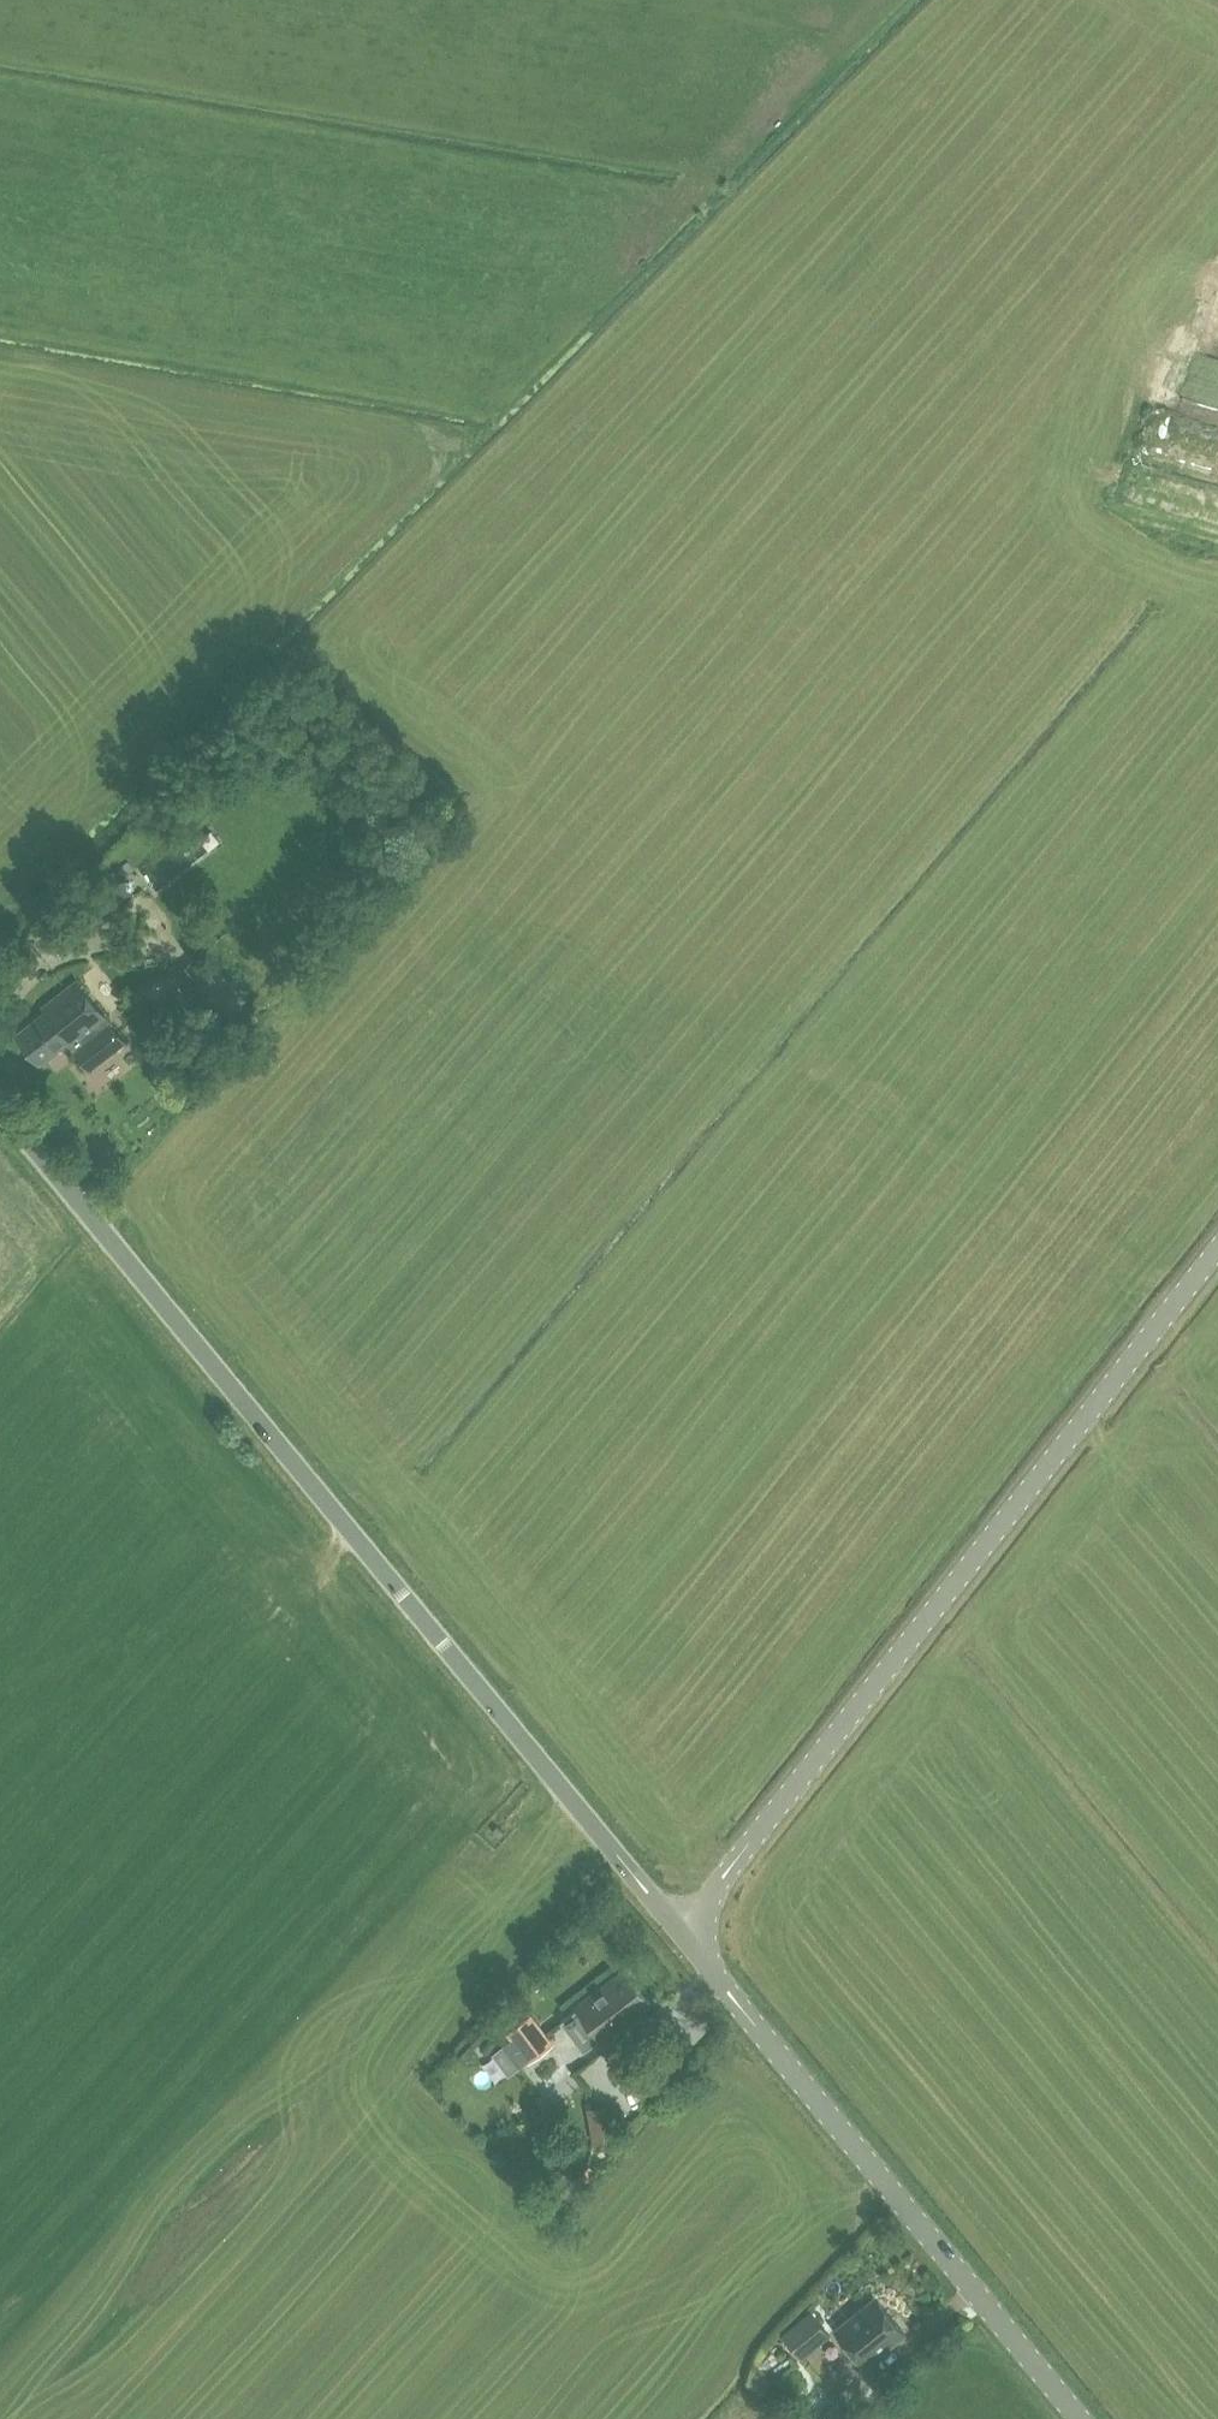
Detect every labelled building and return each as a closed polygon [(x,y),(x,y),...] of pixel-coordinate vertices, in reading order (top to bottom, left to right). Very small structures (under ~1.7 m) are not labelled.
[(120,906),(114,899),(103,885),(61,919),(77,939),(120,906)] [(195,959),(179,973),(221,1020),(237,1006),(195,959)] [(125,1041),(89,994),(78,979),(43,1007),(47,1012),(19,1033),(42,1062),(69,1041),(90,1068),(125,1041)] [(171,990),(129,1022),(145,1044),(187,1012),(171,990)] [(624,1970),(581,2003),(582,2005),(561,2021),(584,2049),(604,2033),(606,2035),(649,2002),(624,1970)] [(529,2063),(553,2043),(531,2014),(506,2033),(510,2039),(503,2044),(519,2065),(526,2060),(529,2063)] [(587,2108),(593,2140),(618,2135),(612,2103),(587,2108)] [(875,2295),(836,2327),(866,2364),(905,2332),(875,2295)] [(803,2357),(831,2334),(813,2311),(784,2334),(803,2357)] [(804,2381),(796,2371),(783,2383),(792,2393),(804,2381)] [(791,2396),(778,2382),(767,2393),(780,2407),(791,2396)] [(817,2417),(819,2418),(847,2418),(850,2416),(837,2400),(817,2417)]
